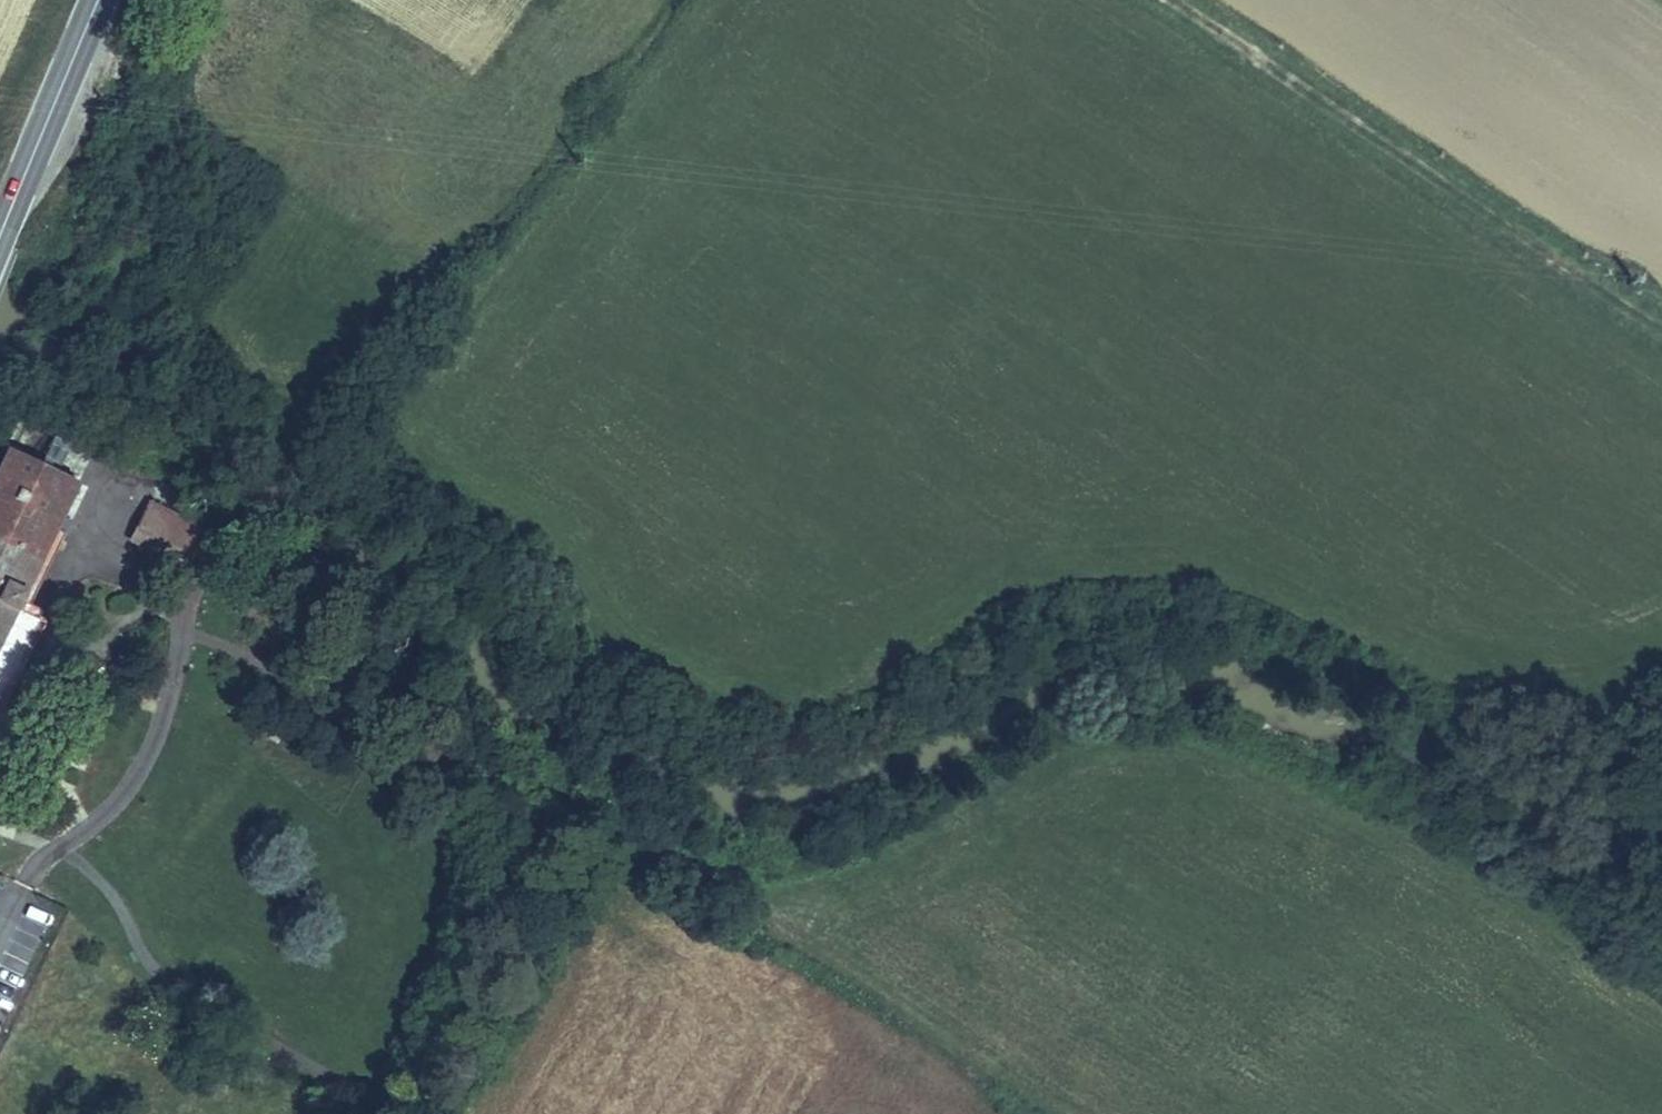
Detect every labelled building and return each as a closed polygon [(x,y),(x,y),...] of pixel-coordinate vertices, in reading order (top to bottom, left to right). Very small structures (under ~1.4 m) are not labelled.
[(1,574),(18,582),(10,599),(43,614),(47,604),(36,599),(70,526),(57,520),(79,477),(12,443),(0,467),(0,576),(1,574)] [(211,534),(165,510),(146,546),(192,570),(211,534)] [(6,705),(50,617),(43,614),(10,599),(18,582),(1,574),(0,576),(0,702),(6,705)]
